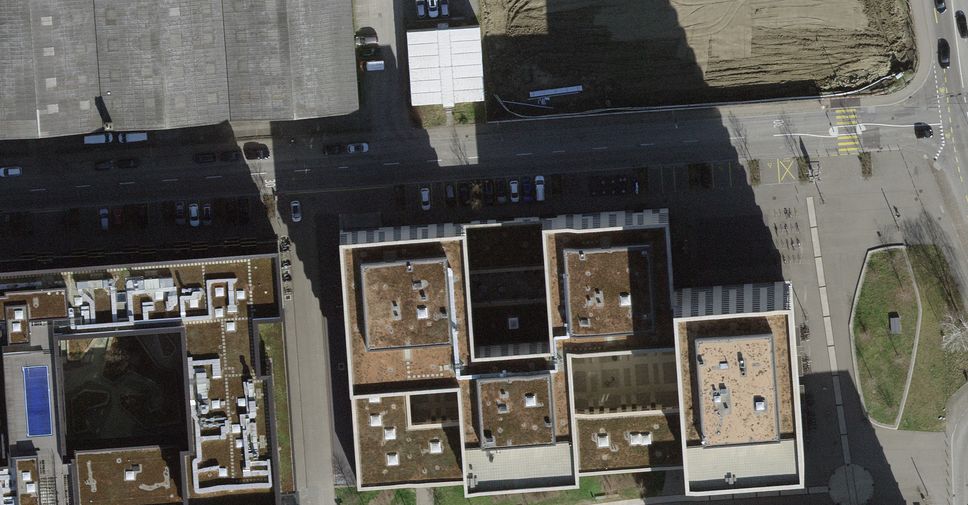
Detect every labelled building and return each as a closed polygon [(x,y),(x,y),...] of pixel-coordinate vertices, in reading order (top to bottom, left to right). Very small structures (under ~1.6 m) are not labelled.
[(51,135),(171,127),(293,119),(351,116),(344,0),(0,0),(0,138),(51,135)] [(409,29),(413,106),(487,102),(483,25),(409,29)] [(673,286),(668,206),(545,215),(548,262),(550,296),(553,339),(570,338),(659,332),(677,331),(673,286)] [(548,262),(545,215),(466,220),(469,267),(548,262)] [(456,346),(475,344),(471,302),(469,267),(466,220),(361,228),(339,229),(347,338),(350,382),(408,378),(458,374),(456,346)] [(261,357),(257,303),(284,301),(279,237),(29,256),(0,258),(0,504),(10,504),(64,501),(279,486),(270,359),(261,357)] [(686,461),(804,453),(792,278),(681,286),(673,286),(677,331),(681,401),(686,461)] [(475,344),(553,339),(550,296),(471,302),(475,344)] [(670,462),(686,461),(681,401),(665,402),(575,408),(574,402),(570,338),(553,339),(475,344),(456,346),(458,374),(461,411),(461,416),(419,419),(411,420),(408,378),(350,382),(358,484),(422,479),(465,476),(578,468),(670,462)]
